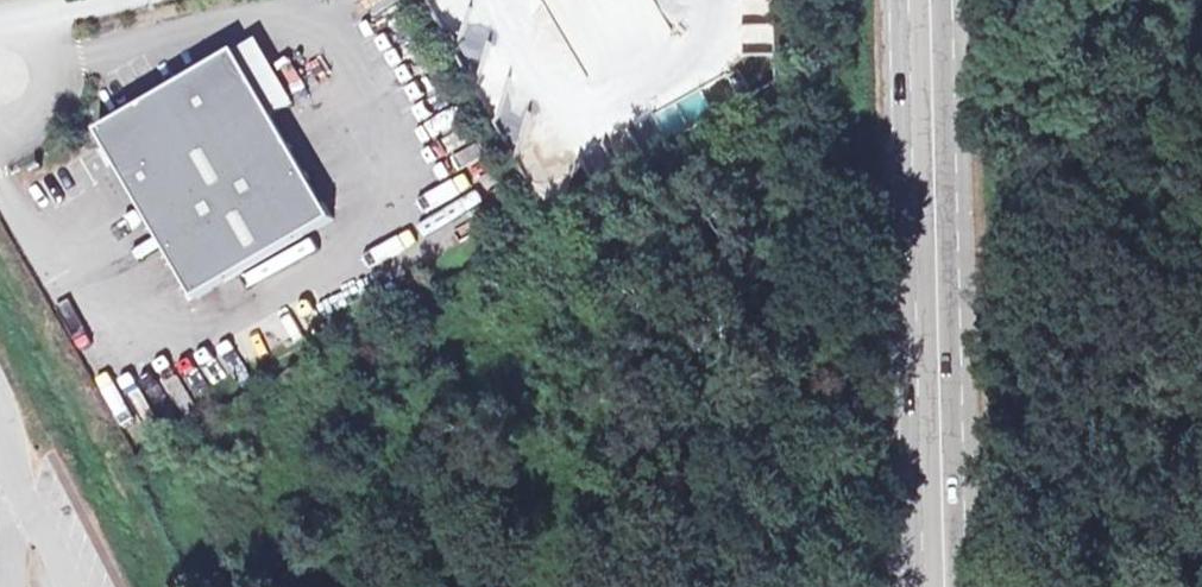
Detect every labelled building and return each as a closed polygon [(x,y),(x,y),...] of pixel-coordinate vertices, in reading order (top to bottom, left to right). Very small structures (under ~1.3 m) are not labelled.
[(438,31),(466,19),(457,0),(424,0),(438,31)] [(237,51),(99,131),(197,299),(335,220),(274,114),(256,83),(237,51)] [(276,71),(256,83),(274,114),(294,103),(276,71)] [(698,89),(704,108),(733,99),(726,80),(698,89)] [(671,132),(677,114),(658,107),(651,125),(671,132)]
